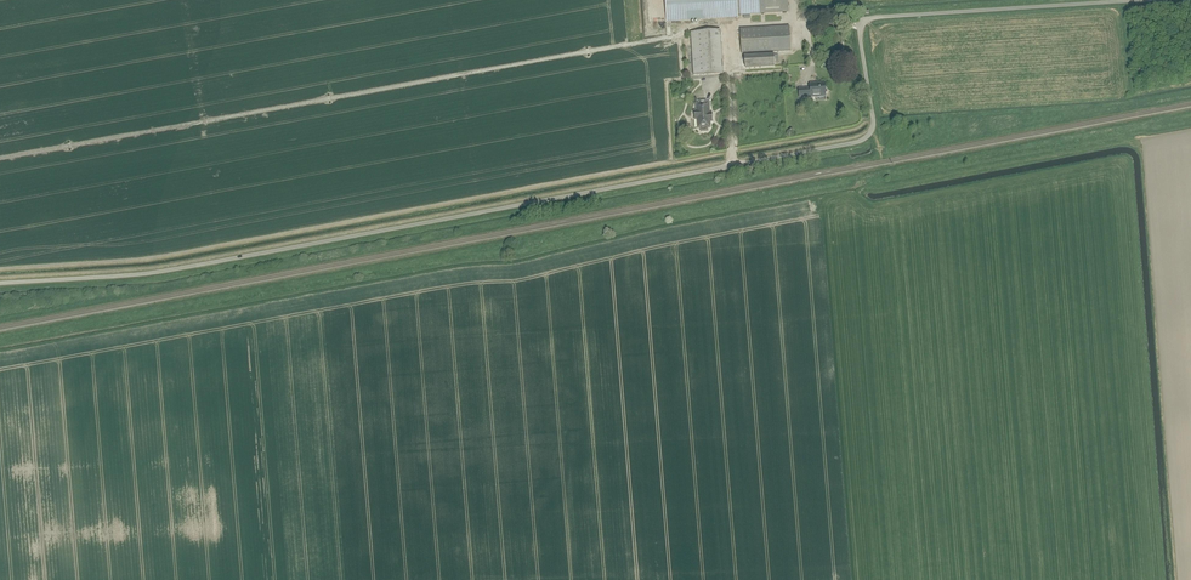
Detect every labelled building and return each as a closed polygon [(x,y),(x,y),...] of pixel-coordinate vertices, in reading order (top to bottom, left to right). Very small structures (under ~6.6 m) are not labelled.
[(666,22),(738,18),(738,16),(788,13),(787,0),(665,0),(666,22)] [(790,52),(789,27),(740,30),(741,55),(790,52)] [(691,33),(694,76),(723,74),(720,31),(691,33)] [(745,69),(774,67),(773,55),(744,57),(745,69)] [(799,89),(799,99),(816,97),(816,96),(825,95),(825,94),(826,93),(827,93),(826,90),(826,89),(825,89),(824,83),(809,84),(810,89),(799,89)] [(696,112),(694,112),(694,120),(697,120),(697,129),(700,129),(701,132),(707,132),(707,128),(710,128),(709,122),(712,122),(711,114),(709,114),(708,104),(706,104),(705,102),(699,102),(699,104),(696,105),(696,112)]
